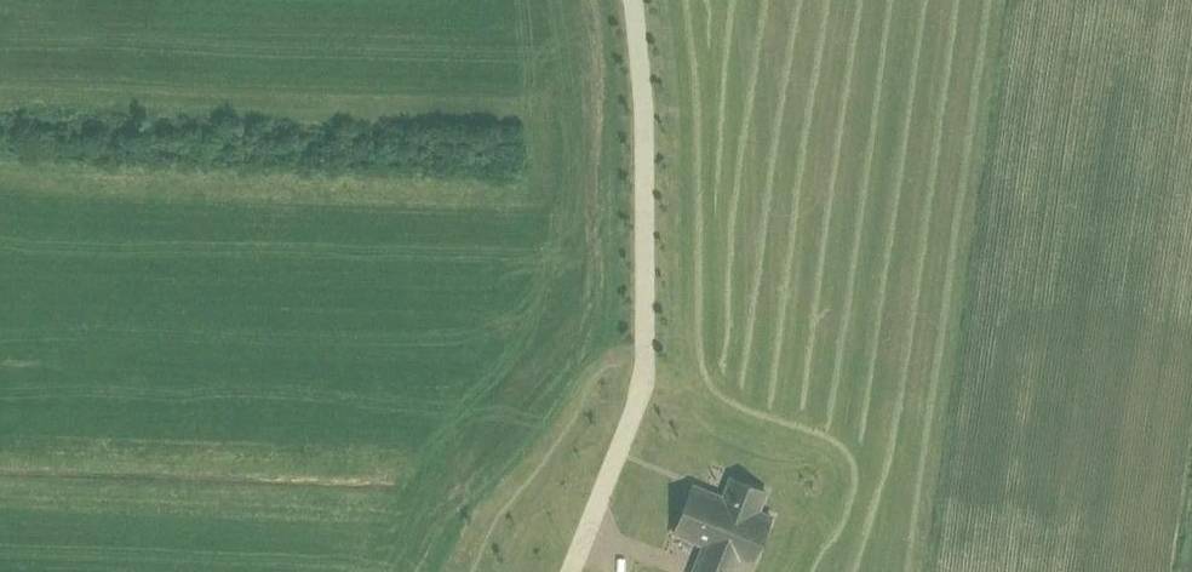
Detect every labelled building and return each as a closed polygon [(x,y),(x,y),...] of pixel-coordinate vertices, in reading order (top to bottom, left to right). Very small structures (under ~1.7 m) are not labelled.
[(693,484),(675,530),(708,544),(703,556),(700,555),(693,571),(733,571),(734,569),(728,566),(735,548),(754,555),(752,561),(753,562),(771,516),(758,510),(766,490),(742,480),(733,500),(693,484)]
